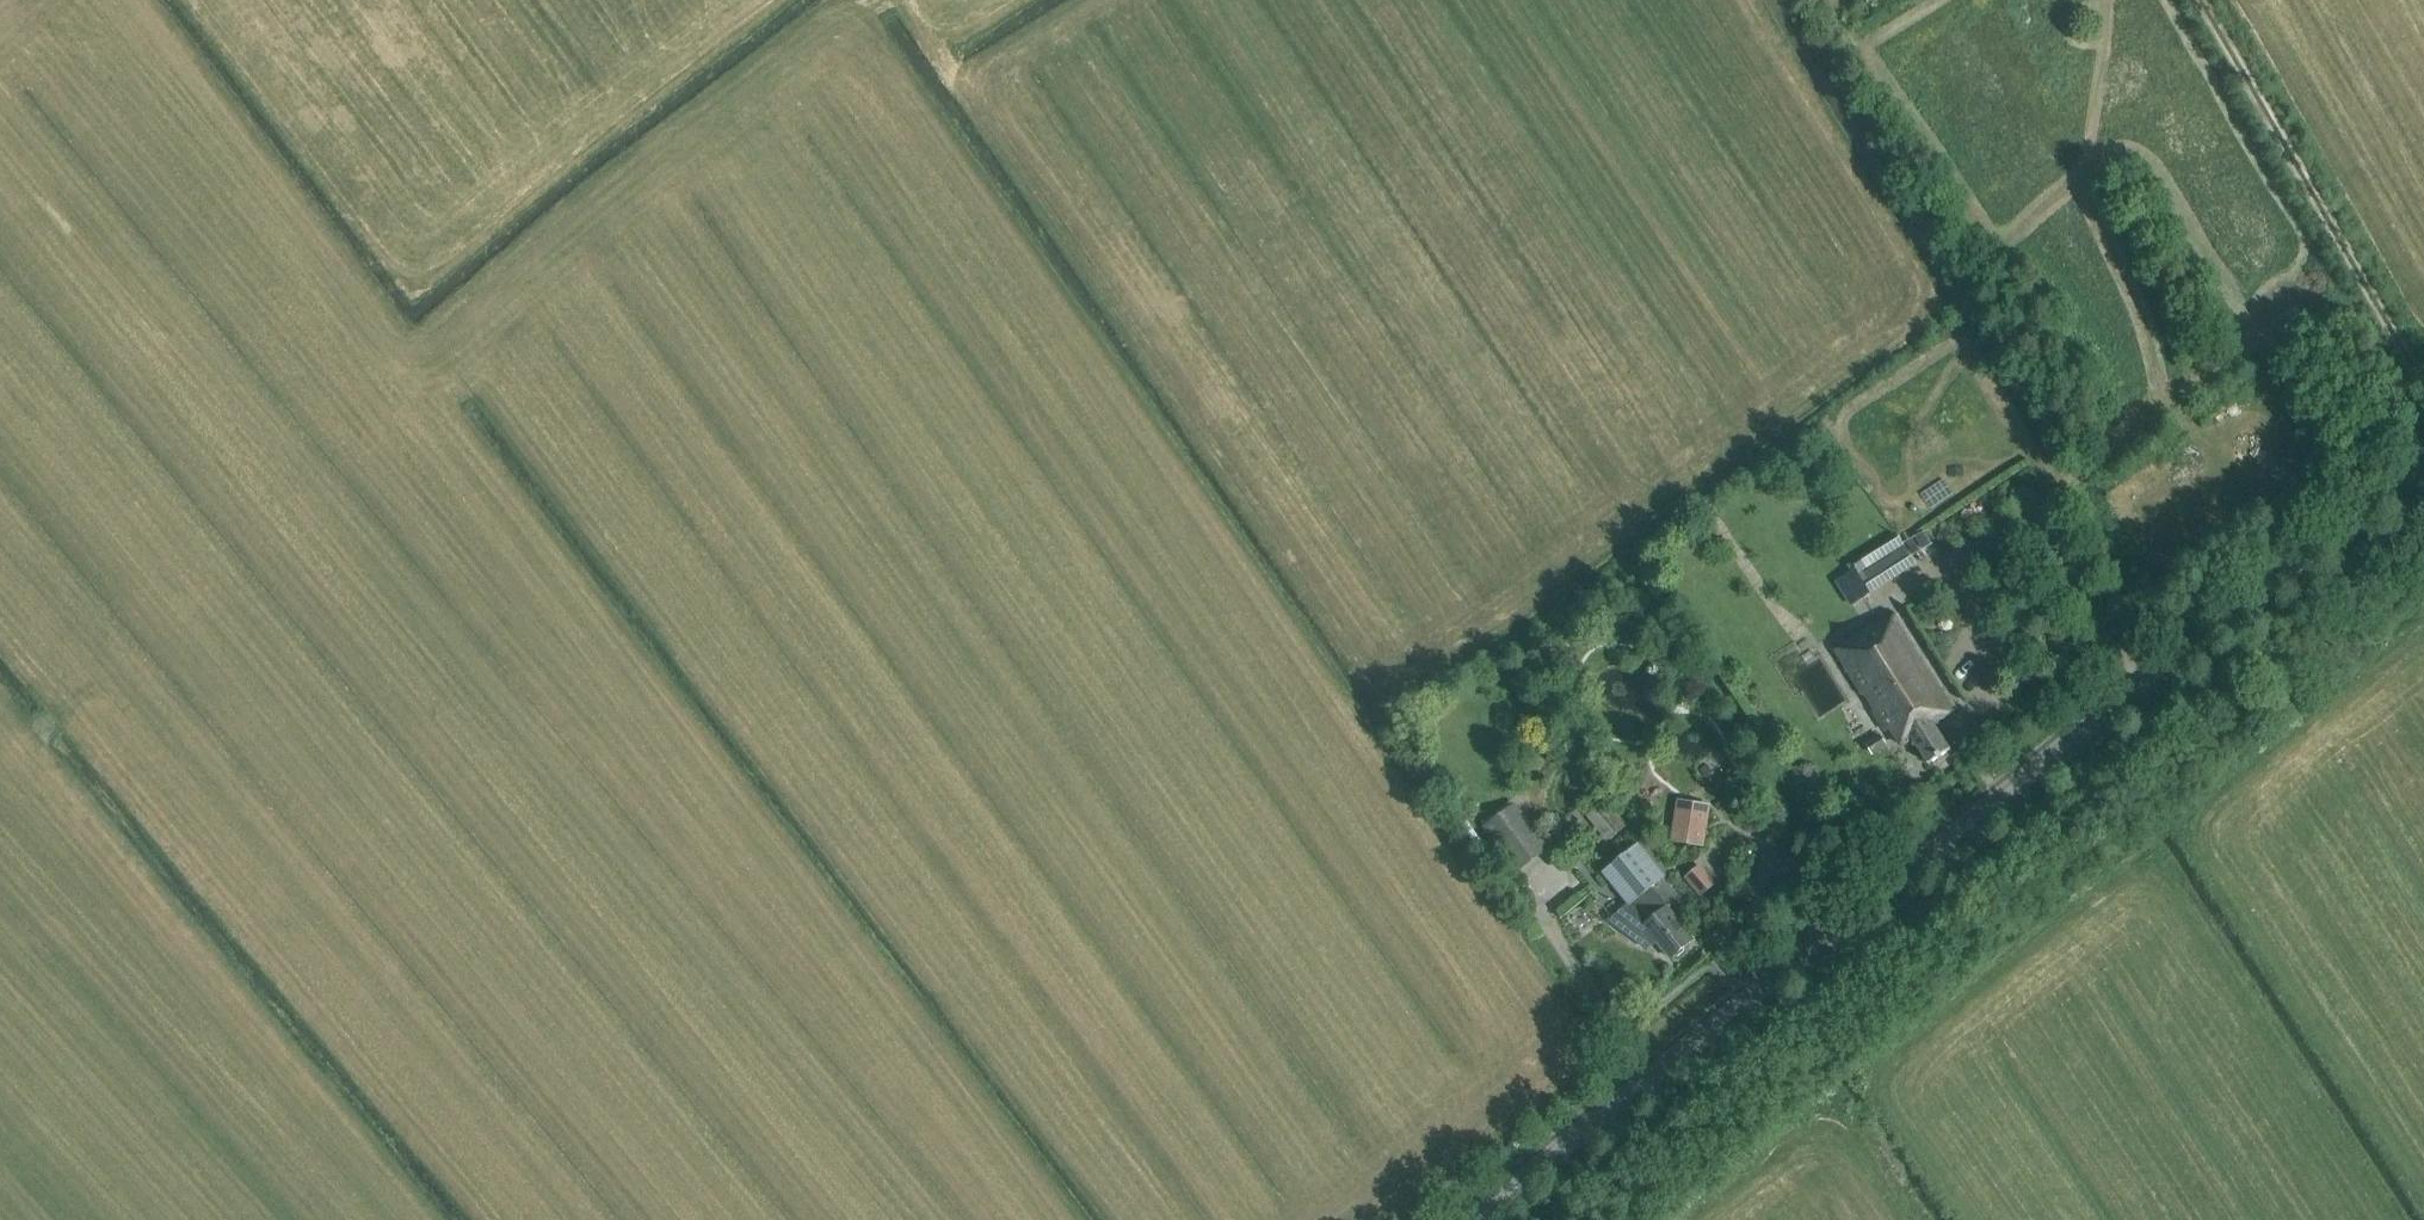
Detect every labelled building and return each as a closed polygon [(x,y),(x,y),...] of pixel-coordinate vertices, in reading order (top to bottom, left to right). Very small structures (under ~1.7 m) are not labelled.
[(1832,576),(1850,603),(1914,562),(1897,535),(1832,576)] [(1957,712),(1895,617),(1879,627),(1878,625),(1833,655),(1885,734),(1890,731),(1901,748),(1912,741),(1929,767),(1951,753),(1934,727),(1957,712)] [(1880,735),(1865,744),(1872,756),(1888,747),(1880,735)] [(1704,848),(1711,807),(1678,801),(1672,843),(1704,848)] [(1590,818),(1610,843),(1630,827),(1610,802),(1590,818)] [(1518,874),(1550,850),(1515,804),(1483,828),(1518,874)] [(1641,848),(1606,874),(1631,907),(1613,923),(1616,927),(1619,931),(1622,934),(1627,938),(1630,940),(1633,942),(1636,944),(1640,945),(1645,947),(1651,949),(1658,943),(1672,960),(1674,958),(1678,958),(1684,953),(1685,949),(1695,942),(1653,889),(1664,880),(1641,848)]
